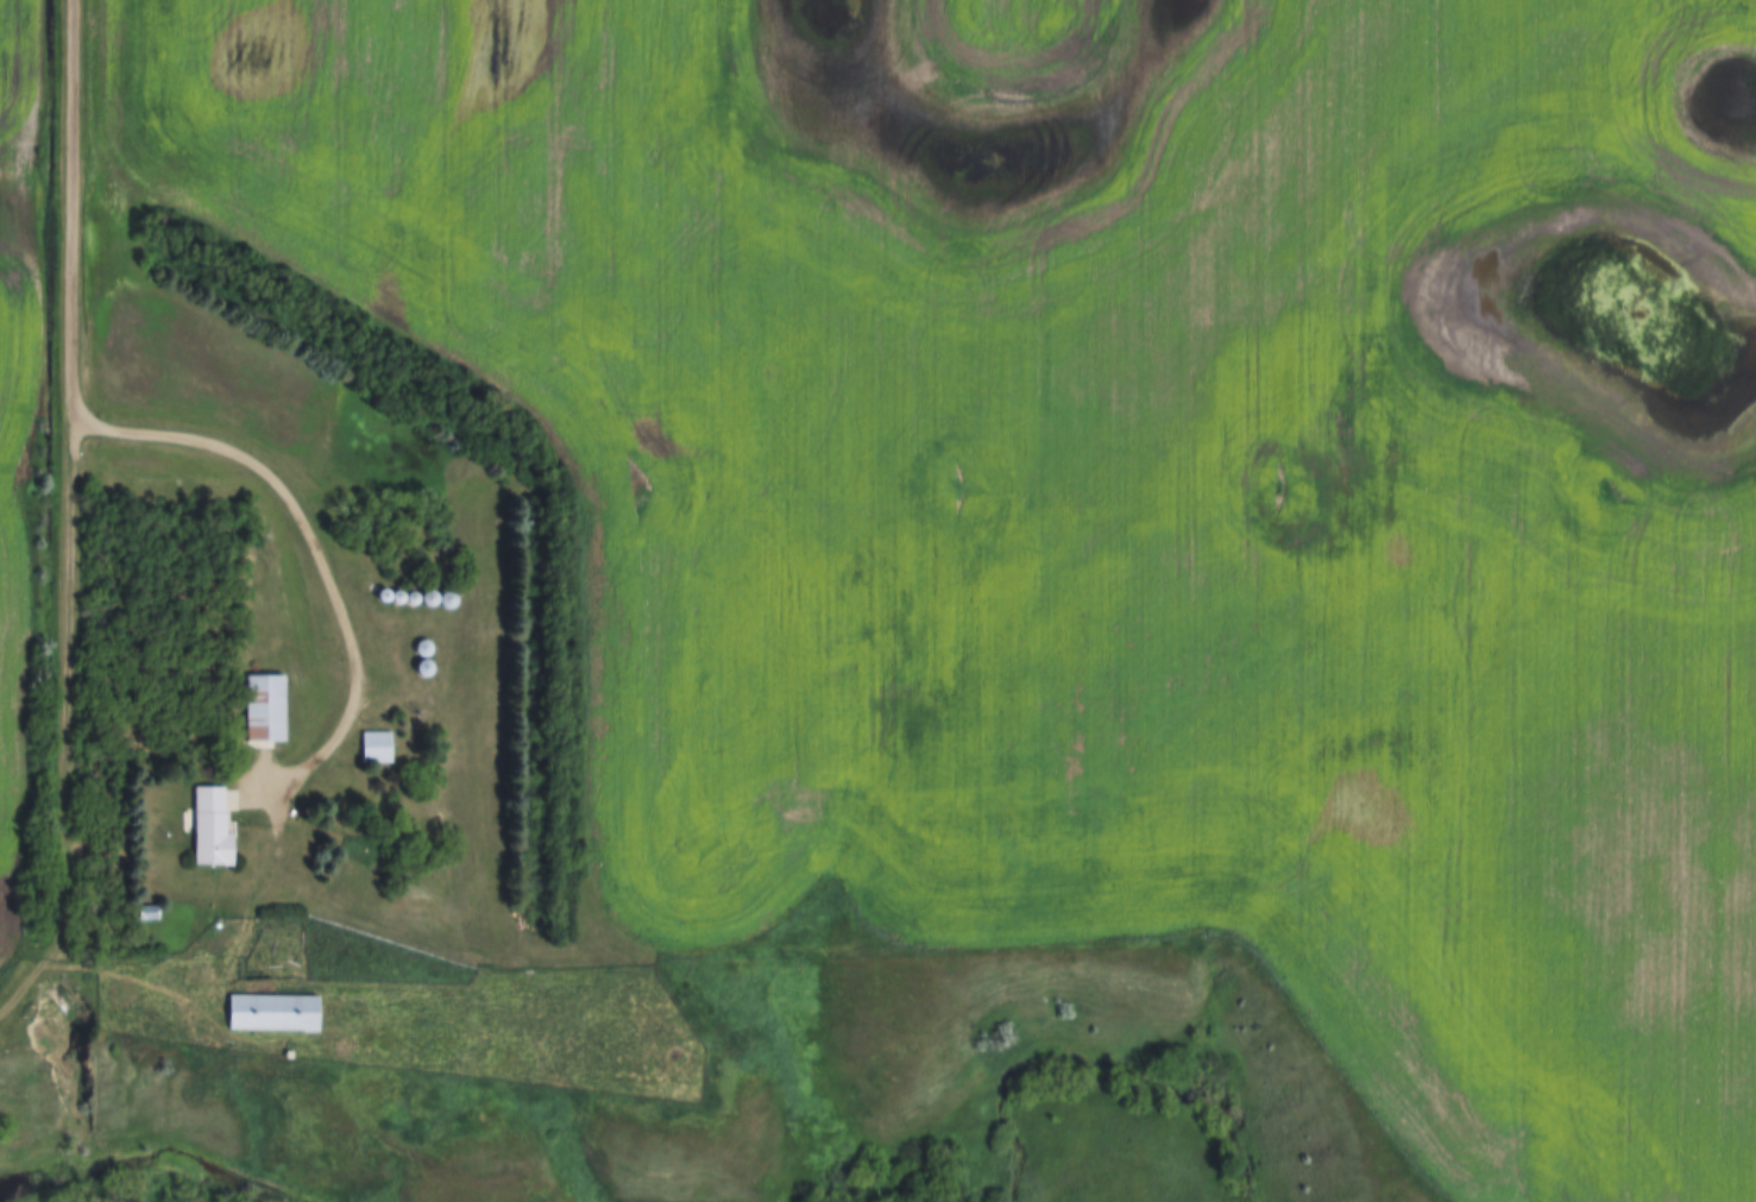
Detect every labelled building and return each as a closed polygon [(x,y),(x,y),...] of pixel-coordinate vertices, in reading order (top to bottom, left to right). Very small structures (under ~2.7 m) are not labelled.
[(445,592),(442,599),(425,592),(420,605),(432,610),(434,604),(452,612),(458,598),(445,592)] [(285,677),(246,677),(246,744),(285,744),(285,677)] [(362,766),(390,766),(390,735),(362,735),(362,766)] [(196,867),(230,867),(229,791),(195,791),(196,867)] [(318,998),(229,998),(229,1034),(318,1034),(318,998)]
